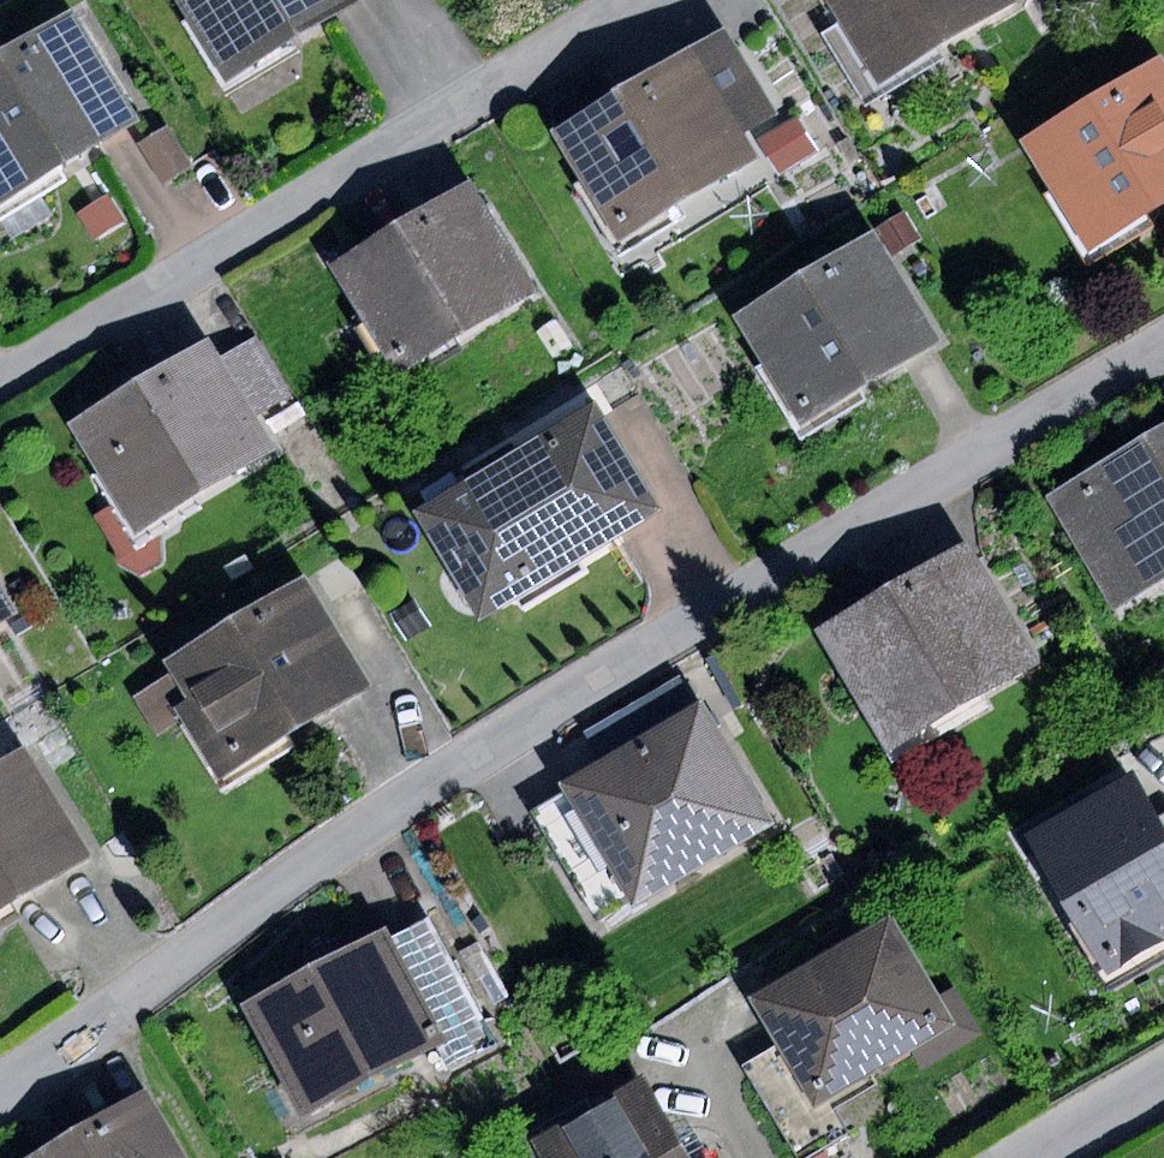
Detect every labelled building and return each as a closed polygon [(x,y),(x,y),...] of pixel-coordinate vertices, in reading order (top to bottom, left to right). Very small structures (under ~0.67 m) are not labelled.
[(228,81),(364,0),(179,0),(228,81)] [(878,83),(1020,1),(1019,0),(829,0),(878,83)] [(0,55),(0,202),(4,207),(139,124),(70,12),(0,55)] [(728,29),(554,131),(620,243),(761,160),(745,132),(778,113),(728,29)] [(1021,139),(1091,253),(1163,208),(1163,53),(1163,52),(1021,139)] [(798,115),(767,133),(789,172),(820,155),(798,115)] [(169,125),(139,142),(162,183),(192,166),(169,125)] [(472,181),(333,264),(400,375),(539,292),(472,181)] [(107,195),(76,213),(92,239),(123,221),(107,195)] [(875,229),(732,312),(797,423),(940,339),(875,229)] [(212,341),(70,424),(133,532),(276,449),(212,341)] [(599,402),(415,512),(482,622),(666,512),(599,402)] [(1049,495),(1117,609),(1163,581),(1163,427),(1049,495)] [(968,541),(819,628),(892,750),(1040,663),(968,541)] [(174,672),(135,697),(160,737),(184,721),(219,778),(373,683),(306,576),(168,662),(174,672)] [(18,612),(0,581),(0,623),(18,612)] [(704,700),(560,783),(632,906),(776,822),(704,700)] [(94,855),(24,743),(0,759),(0,914),(94,855)] [(1033,835),(1043,851),(1114,971),(1163,941),(1163,815),(1139,773),(1033,835)] [(1043,851),(1033,835),(1030,831),(1008,844),(1021,864),(1043,851)] [(893,916),(751,997),(779,1044),(815,1107),(912,1052),(956,1026),(940,997),(893,916)] [(387,926),(238,1004),(298,1118),(447,1040),(387,926)] [(956,1026),(912,1052),(922,1070),(984,1035),(957,987),(940,997),(956,1026)] [(779,1044),(746,1063),(800,1157),(807,1157),(835,1142),(815,1107),(779,1044)] [(533,1139),(544,1157),(692,1157),(643,1075),(533,1139)] [(22,1157),(187,1157),(148,1088),(22,1157)]
